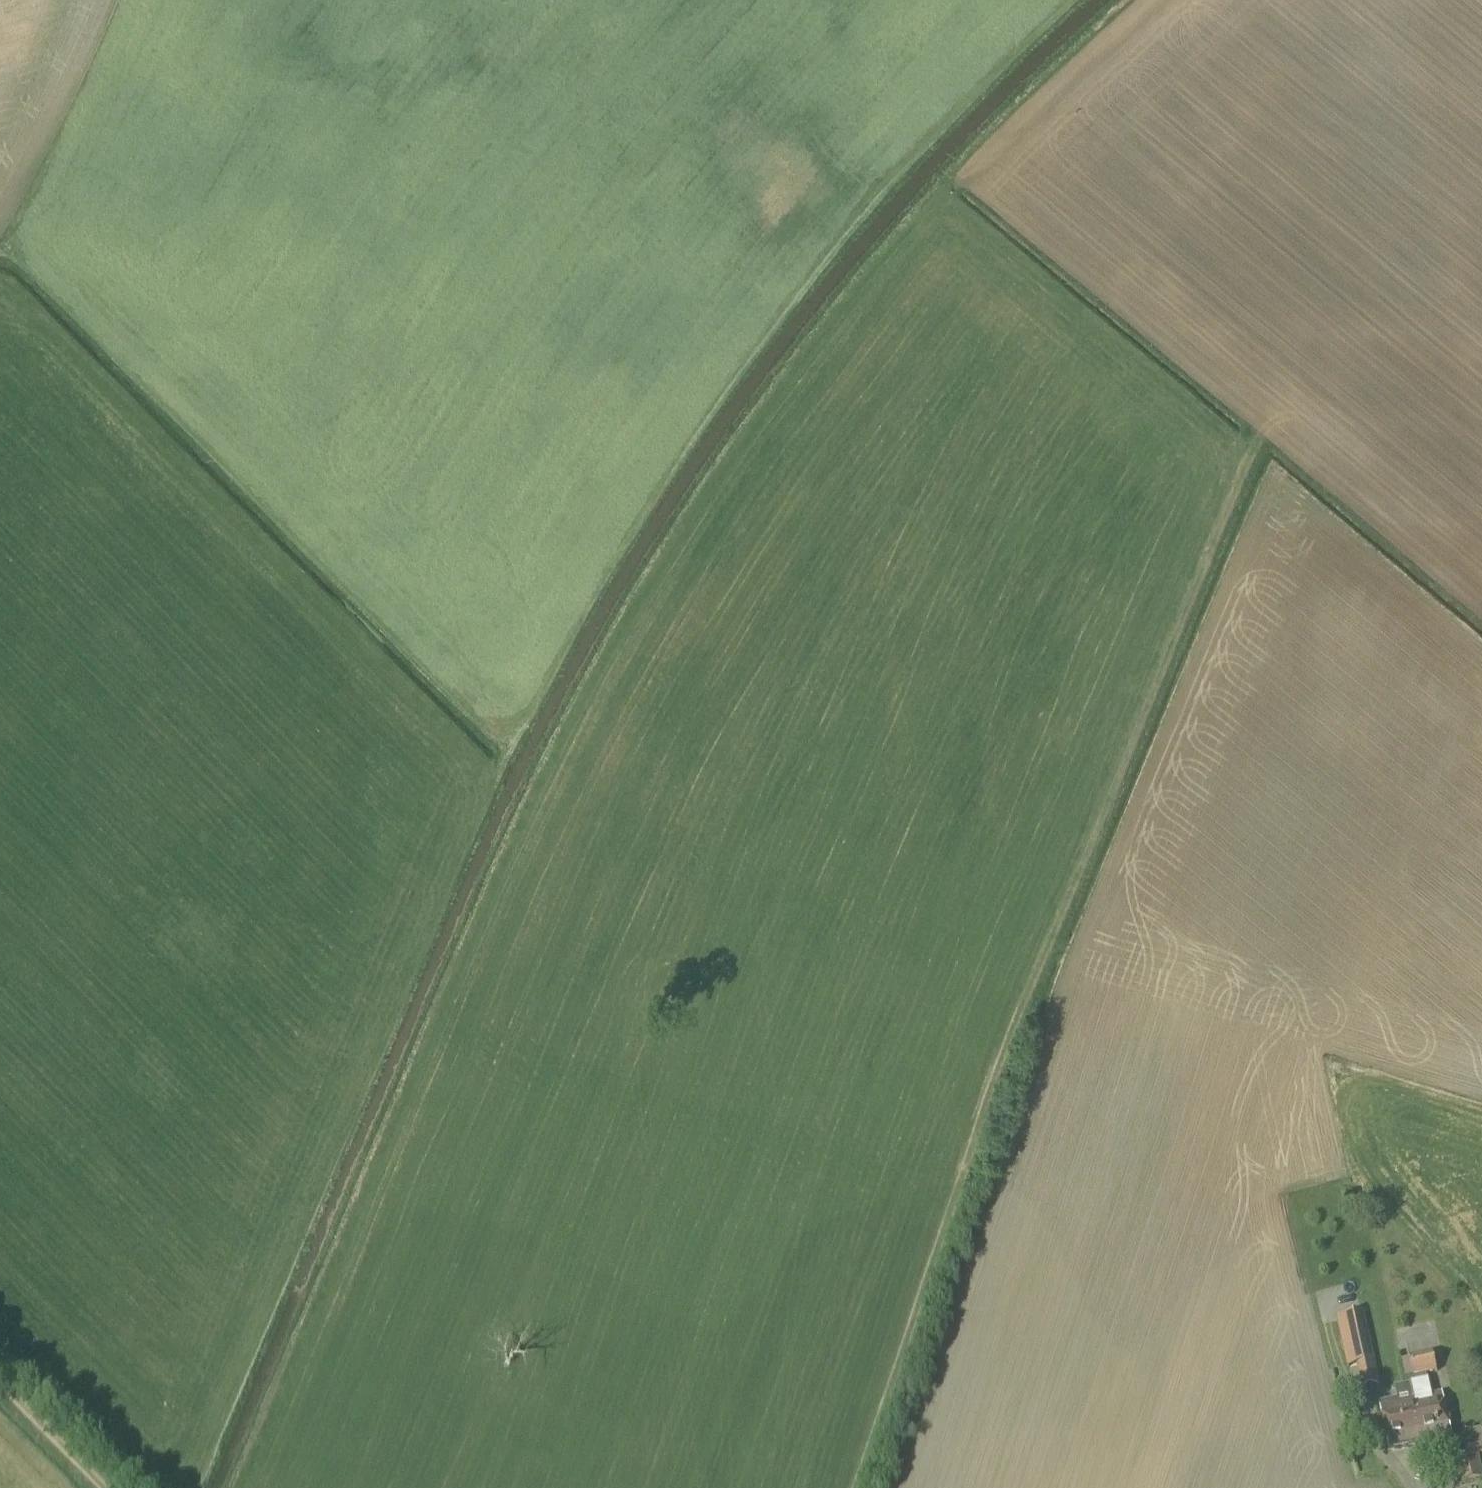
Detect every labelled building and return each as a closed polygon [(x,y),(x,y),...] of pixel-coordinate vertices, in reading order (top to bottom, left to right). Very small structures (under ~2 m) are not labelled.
[(1379,1380),(1364,1310),(1336,1316),(1347,1368),(1358,1366),(1362,1390),(1378,1386),(1377,1381),(1379,1380)] [(1404,1379),(1437,1372),(1433,1351),(1410,1357),(1400,1359),(1404,1379)] [(1413,1422),(1418,1443),(1452,1436),(1442,1393),(1434,1395),(1431,1379),(1408,1383),(1411,1400),(1412,1400),(1417,1421),(1413,1422)] [(1412,1400),(1411,1400),(1400,1402),(1400,1400),(1381,1404),(1391,1449),(1418,1443),(1413,1422),(1417,1421),(1412,1400)] [(1481,1429),(1462,1433),(1466,1457),(1456,1459),(1461,1483),(1481,1479),(1481,1469),(1479,1454),(1481,1454),(1481,1434),(1481,1429)]
